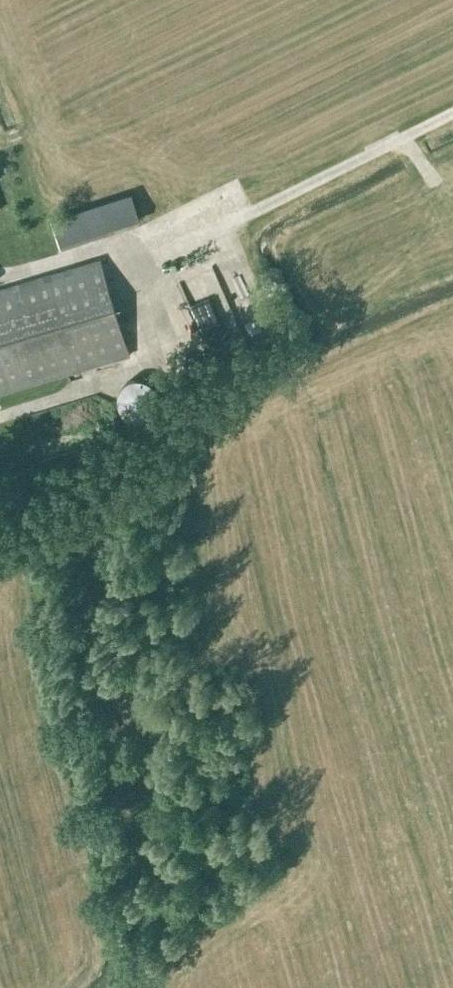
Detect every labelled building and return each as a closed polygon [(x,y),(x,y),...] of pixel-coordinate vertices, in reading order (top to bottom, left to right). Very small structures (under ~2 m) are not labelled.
[(62,248),(142,223),(131,193),(51,219),(62,248)] [(229,249),(216,255),(234,298),(247,293),(229,249)] [(101,256),(0,284),(0,393),(130,351),(101,256)] [(139,419),(141,419),(144,419),(146,418),(149,417),(151,416),(153,414),(154,412),(156,410),(157,408),(158,405),(159,403),(159,400),(159,398),(159,395),(158,393),(157,390),(156,388),(155,386),(153,384),(151,383),(149,381),(147,380),(144,379),(142,379),(139,378),(137,379),(134,379),(132,380),(129,381),(127,382),(125,384),(123,385),(122,387),(120,390),(119,393),(119,395),(118,398),(118,400),(119,403),(119,405),(120,408),(121,410),(123,412),(125,414),(127,415),(129,417),(131,418),(134,419),(136,419),(139,419)]
